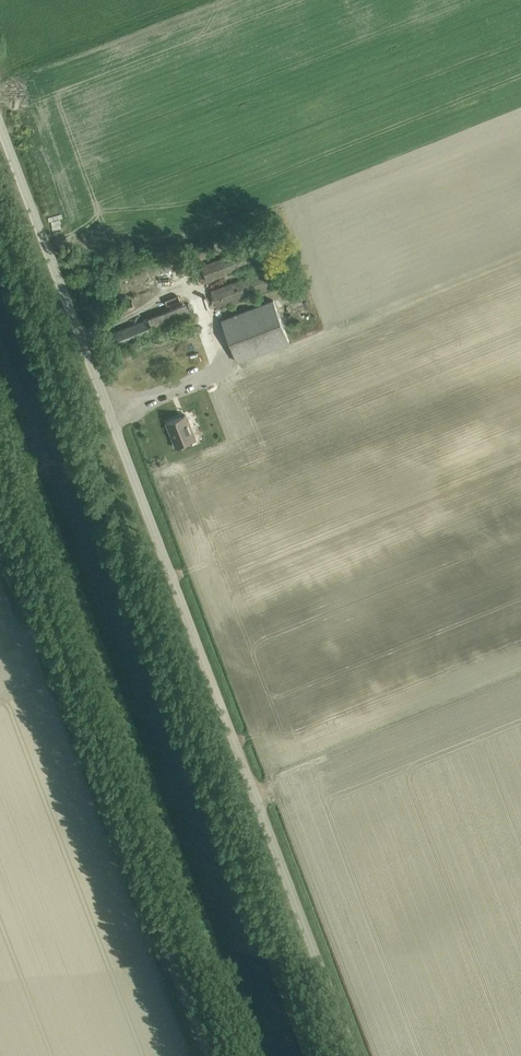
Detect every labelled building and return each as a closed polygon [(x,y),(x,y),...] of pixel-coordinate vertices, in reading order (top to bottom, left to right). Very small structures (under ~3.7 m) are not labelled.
[(201,265),(207,281),(272,257),(266,241),(201,265)] [(162,274),(158,264),(153,266),(157,275),(162,274)] [(211,291),(217,308),(282,283),(276,266),(211,291)] [(222,320),(237,361),(289,342),(274,300),(222,320)] [(117,306),(119,313),(134,308),(132,301),(117,306)] [(154,332),(148,318),(113,332),(119,347),(154,332)] [(176,446),(195,439),(186,415),(167,422),(176,446)]
